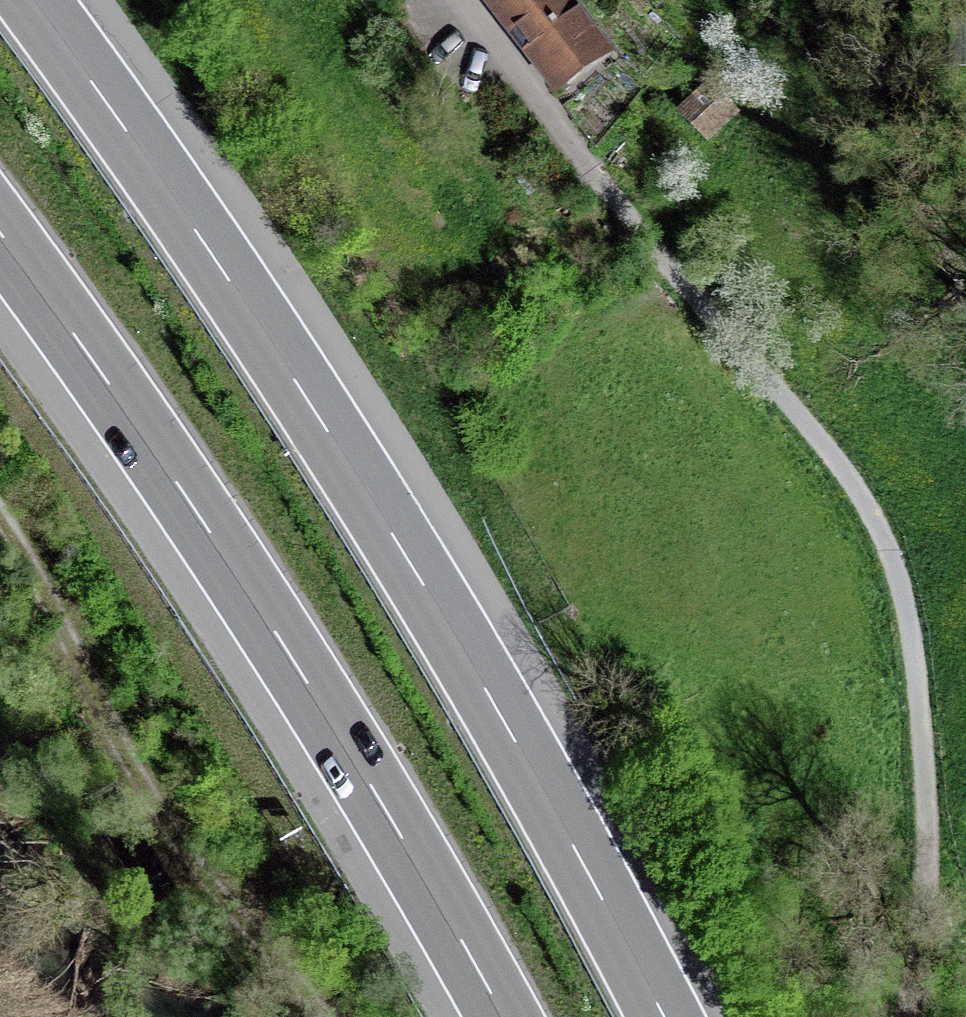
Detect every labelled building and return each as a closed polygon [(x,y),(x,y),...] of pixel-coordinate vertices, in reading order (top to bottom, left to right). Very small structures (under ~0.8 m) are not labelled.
[(557,82),(594,53),(554,0),(496,0),(557,82)] [(704,93),(683,110),(699,130),(719,114),(704,93)]
